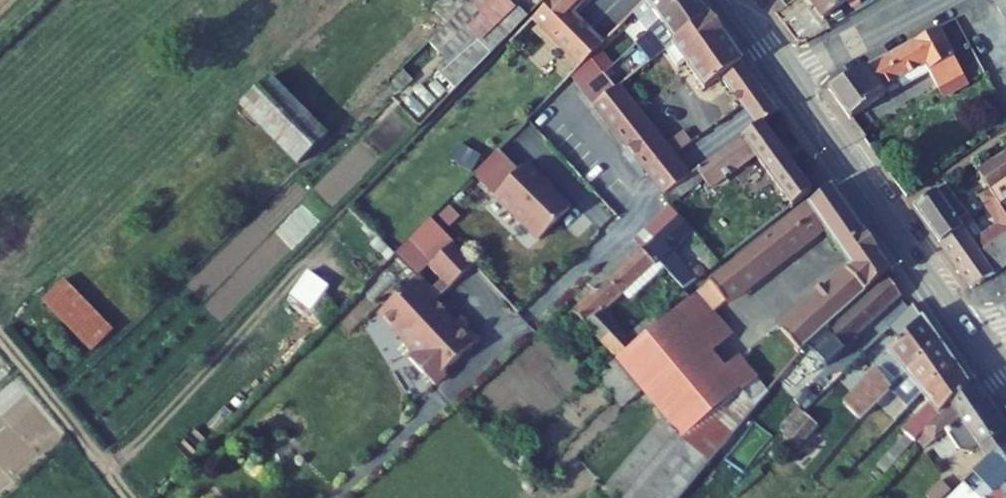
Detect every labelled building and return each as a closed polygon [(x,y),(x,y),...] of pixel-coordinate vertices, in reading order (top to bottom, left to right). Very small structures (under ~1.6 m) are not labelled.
[(432,8),(448,24),(470,3),(472,0),(440,0),(432,8)] [(516,9),(514,7),(508,0),(472,0),(470,3),(481,15),(467,28),(481,42),(516,9)] [(534,19),(553,39),(554,40),(577,17),(571,12),(583,0),(552,0),(534,19)] [(645,0),(633,13),(639,21),(653,11),(659,21),(684,0),(645,0)] [(650,62),(666,50),(709,15),(698,0),(684,0),(659,21),(636,44),(650,62)] [(830,15),(851,0),(820,0),(830,15)] [(447,80),(456,89),(529,16),(517,4),(514,7),(516,9),(481,42),(467,28),(481,15),(470,3),(448,24),(429,42),(441,54),(445,50),(451,56),(437,70),(447,80)] [(611,14),(592,32),(604,44),(621,25),(611,14)] [(686,63),(705,90),(721,78),(742,109),(763,92),(709,15),(666,50),(679,67),(686,63)] [(570,56),(554,71),(565,83),(572,77),(591,57),(599,49),(604,44),(592,32),(577,17),(554,40),(570,56)] [(507,46),(527,66),(553,39),(534,19),(507,46)] [(836,83),(858,113),(891,92),(887,86),(934,63),(951,95),(976,82),(944,24),(836,83)] [(604,74),(613,66),(599,49),(591,57),(604,74)] [(572,77),(583,91),(604,74),(591,57),(572,77)] [(626,81),(613,66),(604,74),(616,89),(617,89),(626,81)] [(392,83),(401,93),(413,80),(417,76),(409,67),(392,83)] [(604,74),(583,91),(594,105),(616,89),(604,74)] [(240,105),(299,165),(327,137),(269,77),(240,105)] [(411,117),(420,126),(456,89),(447,80),(411,117)] [(364,110),(374,119),(401,93),(392,83),(364,110)] [(616,89),(594,105),(649,175),(672,159),(617,89),(616,89)] [(750,119),(757,129),(763,124),(777,113),(763,92),(742,109),(750,119)] [(782,192),(792,206),(812,192),(801,177),(763,124),(757,129),(698,171),(705,181),(711,189),(756,156),(782,192)] [(474,175),(539,240),(571,208),(546,183),(546,182),(528,163),(520,171),(499,150),(474,175)] [(964,193),(973,207),(965,212),(971,220),(1005,199),(1005,152),(984,165),(995,183),(987,188),(982,182),(964,193)] [(657,185),(665,195),(688,178),(680,168),(672,159),(649,175),(657,185)] [(662,197),(671,206),(705,181),(698,171),(688,178),(665,195),(662,197)] [(946,238),(971,220),(965,212),(973,207),(964,193),(954,177),(920,201),(946,238)] [(696,293),(713,313),(823,227),(841,252),(865,236),(832,188),(809,205),(697,292),(696,293)] [(1005,265),(1005,199),(971,220),(946,238),(978,283),(1005,265)] [(639,236),(635,240),(656,264),(657,265),(659,262),(664,268),(683,290),(697,280),(672,252),(693,232),(671,206),(639,236)] [(841,252),(851,267),(875,250),(865,236),(841,252)] [(635,240),(588,283),(595,291),(580,305),(570,314),(575,320),(579,316),(619,358),(635,344),(630,338),(605,312),(625,293),(656,264),(635,240)] [(428,266),(449,288),(475,264),(454,242),(428,266)] [(694,250),(711,270),(720,263),(702,243),(694,250)] [(875,250),(851,267),(781,330),(800,352),(803,349),(886,274),(890,272),(875,250)] [(625,293),(631,300),(664,268),(659,262),(657,265),(656,264),(625,293)] [(410,358),(435,384),(446,374),(446,369),(478,340),(460,321),(456,325),(434,302),(438,298),(418,276),(387,305),(387,312),(402,328),(398,332),(417,352),(410,358)] [(323,325),(339,309),(324,292),(305,277),(291,295),(309,309),(323,325)] [(902,297),(888,277),(827,331),(843,349),(902,297)] [(42,301),(92,351),(114,330),(65,279),(42,301)] [(588,283),(574,297),(580,305),(595,291),(588,283)] [(740,359),(729,368),(712,348),(730,333),(713,313),(696,293),(690,298),(656,326),(652,330),(635,344),(619,358),(617,359),(643,391),(666,418),(684,440),(683,441),(710,462),(768,392),(758,380),(740,359)] [(387,305),(379,312),(398,332),(402,328),(387,312),(387,305)] [(844,404),(859,419),(890,389),(906,374),(938,341),(922,318),(913,306),(911,308),(889,330),(900,340),(888,352),(891,355),(844,404)] [(656,326),(651,320),(646,324),(652,330),(656,326)] [(646,324),(630,338),(635,344),(652,330),(646,324)] [(885,410),(896,421),(922,394),(953,363),(938,341),(906,374),(912,382),(898,397),(885,410)] [(599,375),(625,407),(643,391),(617,359),(599,375)] [(931,405),(904,432),(907,434),(915,442),(916,440),(939,415),(968,384),(953,363),(922,394),(931,405)] [(890,389),(898,397),(912,382),(906,374),(890,389)] [(947,432),(961,451),(970,453),(978,447),(981,451),(1003,434),(968,384),(939,415),(916,440),(924,449),(947,432)] [(870,426),(881,437),(896,421),(885,410),(870,426)] [(783,437),(796,449),(814,429),(817,425),(804,414),(783,437)] [(666,418),(603,494),(609,497),(680,497),(710,462),(683,441),(684,440),(666,418)] [(886,474),(915,442),(907,434),(878,466),(886,474)] [(988,461),(949,497),(1005,497),(1005,449),(988,461)]
